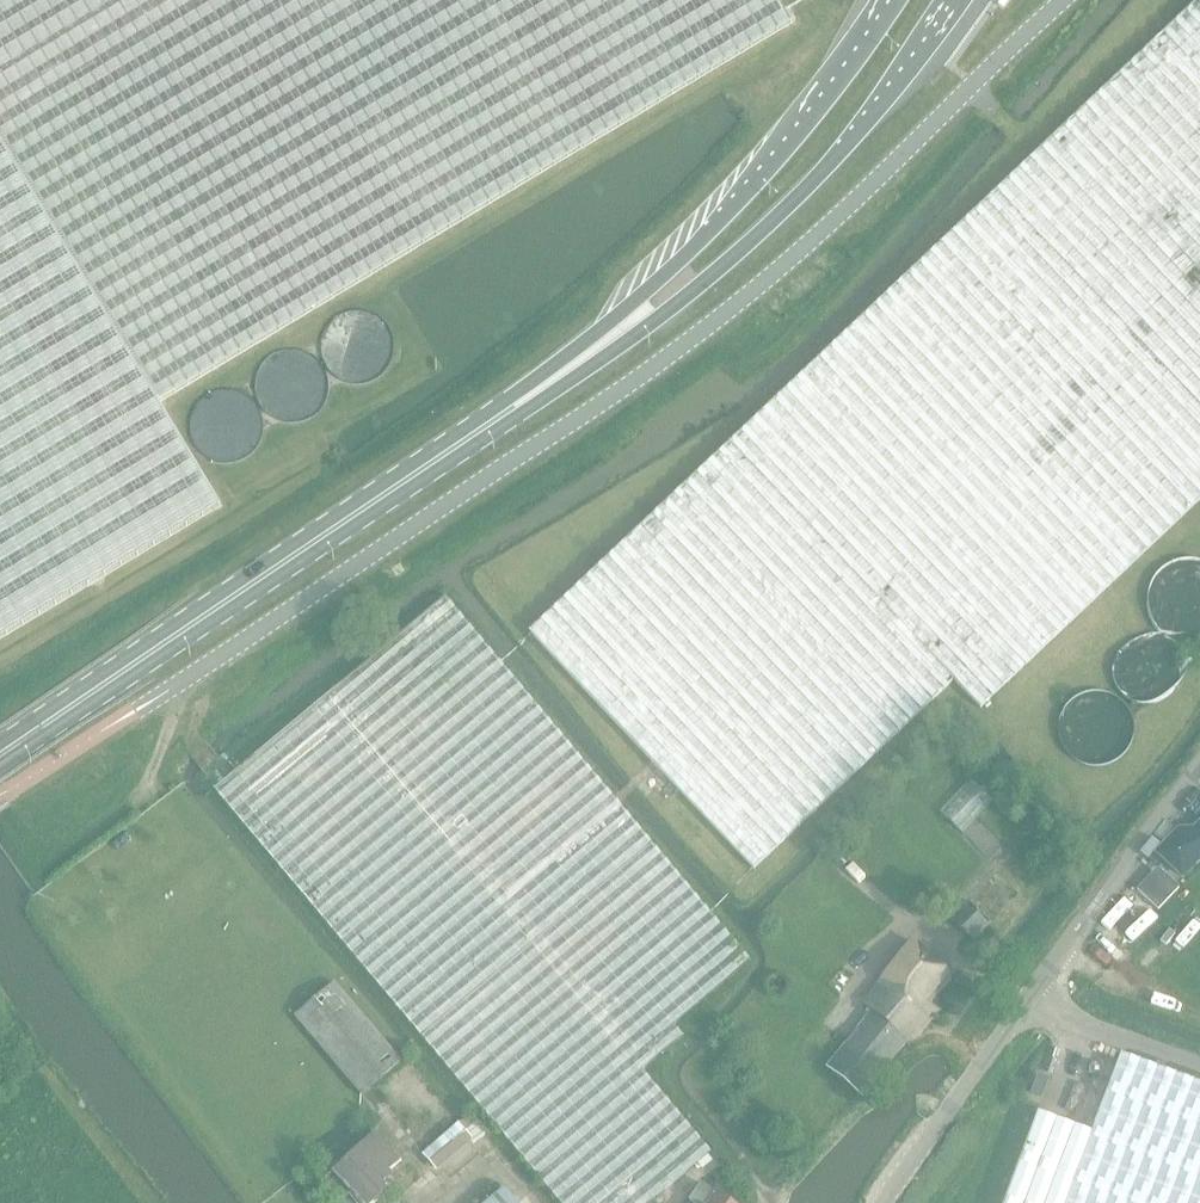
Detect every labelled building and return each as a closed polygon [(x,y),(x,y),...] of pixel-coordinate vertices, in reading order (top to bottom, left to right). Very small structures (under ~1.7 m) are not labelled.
[(220,505),(159,401),(791,15),(781,0),(0,0),(0,634),(220,505)] [(1199,1),(529,632),(753,871),(952,682),(979,711),(1199,500),(1199,2),(1199,1)] [(654,1202),(711,1154),(643,1072),(683,1038),(674,1026),(750,962),(446,599),(217,793),(421,1037),(422,1036),(561,1202),(654,1202)] [(971,781),(940,813),(963,835),(993,803),(971,781)] [(1180,875),(1182,876),(1199,857),(1199,823),(1185,839),(1178,831),(1167,842),(1175,849),(1165,859),(1180,875)] [(1158,869),(1137,891),(1158,911),(1179,889),(1158,869)] [(967,901),(950,921),(973,941),(991,921),(967,901)] [(873,1012),(850,1040),(842,1050),(828,1067),(863,1095),(931,1011),(923,1004),(948,973),(911,944),(863,1004),(873,1012)] [(362,1096),(401,1064),(336,986),(298,1018),(362,1096)] [(1119,1060),(1093,1132),(1091,1131),(1064,1202),(1199,1202),(1199,1089),(1119,1060)] [(1043,1099),(1049,1081),(1039,1077),(1032,1095),(1043,1099)] [(1091,1131),(1065,1122),(1038,1113),(1004,1202),(1064,1202),(1091,1131)] [(423,1154),(436,1170),(469,1142),(472,1146),(486,1134),(469,1114),(423,1154)] [(322,1182),(340,1202),(352,1191),(363,1202),(374,1202),(392,1186),(384,1177),(402,1159),(376,1131),(322,1182)] [(716,1193),(715,1194),(701,1185),(689,1202),(691,1202),(731,1202),(716,1193)] [(505,1189),(488,1202),(516,1202),(505,1189)]
